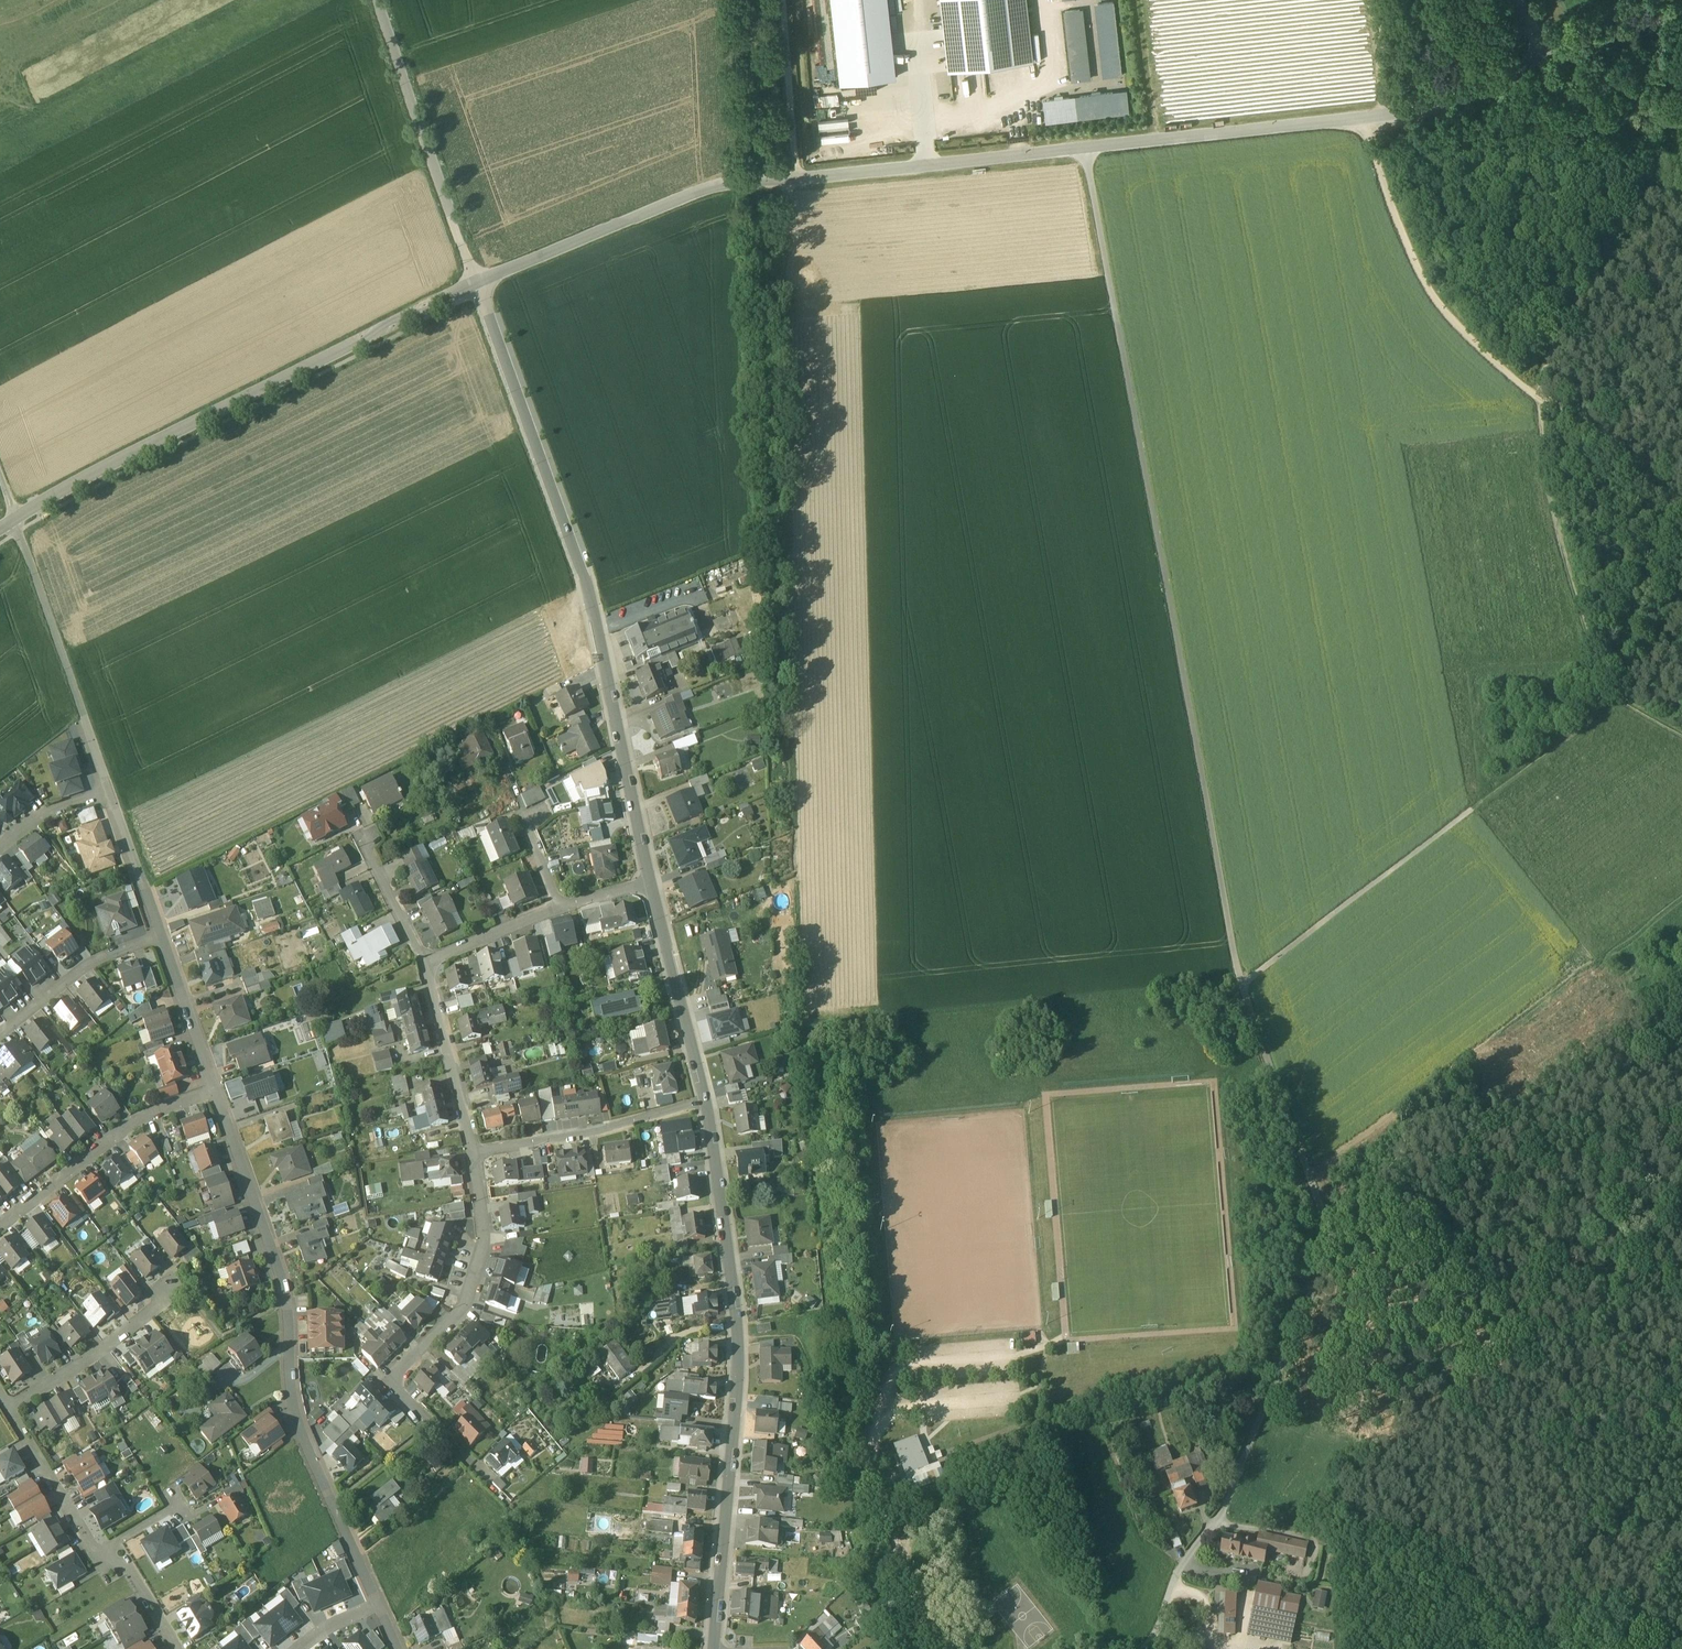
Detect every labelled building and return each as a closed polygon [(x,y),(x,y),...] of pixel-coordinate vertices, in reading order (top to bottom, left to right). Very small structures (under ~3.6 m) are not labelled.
[(841,83),(894,76),(886,0),(831,0),(841,83)] [(949,71),(1034,61),(1027,0),(941,0),(949,71)] [(1116,2),(1096,3),(1103,78),(1122,76),(1116,2)] [(1071,82),(1091,80),(1085,9),(1066,10),(1071,82)] [(1046,122),(1130,115),(1128,91),(1101,93),(1044,98),(1046,122)] [(838,125),(845,125),(845,120),(833,120),(833,115),(817,115),(817,134),(838,134),(838,125)] [(685,612),(657,624),(656,623),(648,627),(661,658),(674,653),(698,643),(692,629),(693,629),(692,626),(691,626),(685,612)] [(661,658),(648,627),(629,634),(630,636),(630,635),(631,638),(628,639),(636,660),(642,658),(645,665),(649,663),(661,658)] [(710,648),(717,664),(743,654),(736,637),(710,648)] [(661,658),(649,663),(652,669),(658,666),(659,667),(669,663),(672,670),(680,667),(674,653),(661,658)] [(652,669),(636,676),(646,700),(664,693),(664,692),(663,692),(660,683),(664,681),(659,667),(658,666),(652,669)] [(558,686),(546,692),(551,702),(555,700),(558,699),(557,698),(563,696),(558,686)] [(563,696),(557,698),(558,699),(555,700),(565,721),(588,709),(578,688),(563,696)] [(689,692),(678,696),(681,703),(679,704),(692,699),(689,692)] [(678,696),(666,702),(668,708),(679,704),(681,703),(678,696)] [(668,708),(650,716),(654,725),(656,724),(662,740),(685,730),(679,715),(683,713),(679,704),(668,708)] [(569,736),(558,741),(562,749),(561,750),(562,752),(563,751),(565,756),(576,750),(581,759),(599,751),(592,736),(591,737),(587,728),(589,726),(585,718),(572,725),(575,732),(568,735),(569,736)] [(524,726),(503,735),(516,765),(534,758),(526,740),(529,738),(524,726)] [(480,731),(462,740),(475,765),(493,756),(480,731)] [(693,736),(672,745),(675,753),(697,745),(693,736)] [(52,751),(58,768),(77,762),(71,745),(52,751)] [(675,753),(656,760),(662,778),(681,771),(675,753)] [(764,768),(761,759),(753,763),(756,771),(764,768)] [(582,766),(585,773),(598,767),(595,760),(582,766)] [(58,768),(51,771),(56,787),(59,786),(78,780),(79,779),(76,769),(79,768),(77,762),(58,768)] [(585,773),(570,781),(580,803),(585,802),(586,809),(590,808),(609,804),(608,794),(609,794),(608,788),(609,788),(608,782),(600,767),(598,767),(585,773)] [(706,775),(689,782),(692,790),(692,791),(710,783),(706,775)] [(392,778),(362,793),(370,809),(375,807),(378,812),(386,808),(384,805),(401,796),(400,793),(399,793),(392,778)] [(78,780),(59,786),(64,798),(82,792),(78,780)] [(32,800),(20,785),(14,789),(26,805),(32,800)] [(540,787),(534,790),(539,802),(545,799),(540,787)] [(352,788),(345,791),(354,808),(361,805),(352,788)] [(0,800),(0,813),(2,816),(1,816),(1,820),(4,824),(7,825),(12,822),(12,818),(14,817),(16,819),(25,812),(22,809),(26,806),(26,805),(14,789),(0,800)] [(559,805),(551,789),(545,792),(554,808),(559,805)] [(534,790),(521,796),(527,808),(539,802),(534,790)] [(692,790),(667,800),(677,825),(702,815),(692,791),(692,790)] [(345,791),(335,796),(341,808),(347,805),(349,810),(354,808),(345,791)] [(335,796),(327,800),(331,807),(334,805),(336,810),(341,808),(335,796)] [(327,800),(323,802),(326,809),(305,820),(317,842),(345,828),(336,810),(334,805),(331,807),(327,800)] [(609,804),(590,808),(593,825),(599,824),(613,821),(609,804)] [(77,816),(82,828),(97,822),(93,810),(77,816)] [(490,820),(473,828),(477,837),(488,833),(488,832),(493,830),(490,820)] [(61,833),(68,832),(65,822),(59,824),(61,833)] [(493,830),(488,832),(488,833),(500,861),(518,854),(506,824),(493,830)] [(593,825),(587,827),(588,833),(601,831),(599,824),(593,825)] [(99,825),(84,831),(87,839),(96,836),(97,839),(103,836),(99,825)] [(704,828),(678,839),(680,843),(671,847),(679,869),(699,861),(693,846),(700,844),(709,840),(704,828)] [(103,836),(97,839),(96,836),(87,839),(88,843),(85,844),(88,852),(82,855),(89,876),(114,867),(111,858),(110,858),(107,849),(108,849),(103,836)] [(36,837),(19,851),(30,866),(48,852),(36,837)] [(610,842),(589,847),(591,855),(595,854),(595,853),(611,850),(610,842)] [(706,858),(700,844),(693,846),(699,861),(701,860),(704,859),(706,858)] [(416,849),(402,856),(405,863),(419,856),(416,849)] [(611,850),(595,853),(595,854),(599,873),(596,873),(598,882),(614,878),(611,864),(617,863),(614,849),(611,850)] [(579,860),(577,850),(561,853),(563,863),(579,860)] [(706,858),(704,859),(706,866),(718,861),(723,859),(726,857),(724,851),(706,858)] [(333,859),(315,868),(322,884),(332,879),(333,880),(335,879),(334,877),(350,868),(342,853),(332,857),(333,859)] [(419,856),(405,863),(409,870),(423,863),(419,856)] [(7,860),(0,866),(0,884),(7,893),(23,881),(24,881),(18,873),(7,860)] [(409,870),(405,872),(417,897),(439,886),(427,861),(423,863),(409,870)] [(718,861),(706,866),(709,872),(721,867),(718,861)] [(33,880),(24,869),(18,873),(24,881),(23,881),(27,885),(33,880)] [(203,872),(179,882),(183,892),(185,891),(187,897),(185,898),(185,899),(186,898),(192,912),(208,905),(215,902),(214,902),(214,901),(212,902),(207,890),(209,889),(203,872)] [(705,873),(678,884),(682,894),(684,893),(686,898),(685,898),(690,910),(716,899),(705,873)] [(528,876),(504,885),(514,909),(538,900),(528,876)] [(332,879),(322,884),(326,892),(338,886),(335,879),(333,880),(332,879)] [(367,904),(358,885),(342,893),(347,903),(349,902),(358,921),(374,913),(369,903),(367,904)] [(338,886),(326,892),(330,900),(342,894),(338,886)] [(326,892),(322,895),(326,902),(330,900),(326,892)] [(124,896),(107,902),(109,908),(97,912),(107,939),(136,928),(124,896)] [(434,904),(423,909),(423,910),(438,939),(457,929),(451,915),(455,913),(447,897),(441,901),(441,900),(434,904)] [(431,898),(417,904),(421,911),(423,910),(423,909),(434,904),(431,898)] [(222,899),(214,902),(215,902),(208,905),(210,912),(224,907),(222,899)] [(270,901),(254,907),(259,922),(275,916),(270,901)] [(499,901),(486,907),(492,919),(504,914),(499,901)] [(617,921),(600,925),(602,934),(620,929),(620,930),(636,926),(632,911),(634,909),(633,907),(631,905),(628,906),(627,908),(615,911),(617,921)] [(614,906),(581,914),(585,929),(600,925),(617,921),(615,911),(614,906)] [(236,910),(190,926),(199,950),(213,945),(214,950),(224,946),(231,944),(229,939),(244,934),(236,910)] [(264,934),(280,930),(278,922),(262,927),(264,934)] [(557,951),(576,946),(570,922),(551,927),(554,938),(557,951)] [(389,927),(362,941),(356,929),(342,936),(348,949),(352,947),(359,961),(369,956),(374,966),(387,960),(384,953),(399,946),(389,927)] [(727,931),(701,938),(704,951),(707,951),(715,983),(726,980),(725,976),(735,973),(728,945),(730,945),(727,931)] [(50,946),(47,948),(52,955),(57,961),(57,960),(59,964),(63,964),(67,961),(69,958),(77,951),(65,935),(50,946)] [(557,951),(554,938),(545,940),(550,959),(559,957),(557,951)] [(536,940),(514,945),(518,960),(523,978),(524,978),(523,975),(543,970),(536,940)] [(45,941),(37,947),(45,958),(46,960),(52,955),(47,948),(50,946),(45,941)] [(213,945),(199,950),(199,952),(194,954),(197,962),(214,956),(223,953),(226,952),(224,946),(214,950),(213,945)] [(37,947),(36,946),(30,950),(40,962),(45,958),(37,947)] [(30,950),(13,964),(22,976),(32,988),(49,974),(40,962),(30,950)] [(640,950),(610,958),(616,981),(637,976),(646,974),(646,973),(640,950)] [(497,952),(477,957),(479,965),(484,984),(504,979),(500,965),(497,952)] [(223,953),(214,956),(216,963),(223,982),(233,979),(223,953)] [(214,956),(197,962),(200,968),(216,963),(214,956)] [(518,960),(509,963),(514,980),(523,978),(518,960)] [(216,963),(200,968),(206,988),(223,982),(216,963)] [(509,963),(500,965),(504,979),(505,982),(514,980),(509,963)] [(22,976),(13,964),(8,968),(17,980),(22,976)] [(137,964),(118,971),(125,989),(143,983),(140,974),(137,964)] [(479,965),(463,969),(469,988),(484,985),(484,984),(479,965)] [(17,980),(8,968),(3,972),(12,984),(17,980)] [(463,969),(446,974),(451,993),(469,988),(463,969)] [(150,970),(140,974),(143,983),(147,992),(157,989),(150,970)] [(651,971),(646,973),(646,974),(637,976),(639,985),(641,984),(653,981),(651,971)] [(3,972),(0,974),(0,1004),(4,1010),(22,996),(12,984),(3,972)] [(257,978),(243,983),(246,990),(259,985),(257,978)] [(113,995),(101,980),(96,984),(108,999),(113,995)] [(653,981),(641,984),(643,991),(655,988),(653,981)] [(95,983),(89,988),(89,989),(86,991),(86,990),(79,995),(94,1014),(101,1009),(100,1007),(109,1000),(108,999),(96,984),(95,983)] [(259,985),(246,990),(248,997),(262,992),(259,985)] [(719,989),(706,993),(710,1008),(728,1003),(726,995),(721,997),(719,989)] [(634,993),(591,1004),(595,1018),(602,1017),(604,1022),(642,1012),(639,999),(636,1000),(634,993)] [(415,995),(398,1000),(403,1019),(420,1014),(415,995)] [(471,995),(457,999),(460,1012),(474,1008),(471,995)] [(109,1000),(100,1007),(101,1009),(110,1002),(109,1000)] [(238,1000),(214,1008),(218,1019),(221,1018),(226,1033),(250,1024),(247,1014),(244,1015),(238,1000)] [(69,1003),(56,1013),(72,1032),(84,1023),(84,1022),(75,1011),(69,1003)] [(153,1016),(149,1003),(138,1011),(142,1020),(143,1020),(153,1016)] [(731,1013),(728,1003),(710,1008),(712,1018),(731,1013)] [(89,1018),(80,1007),(75,1011),(84,1022),(89,1018)] [(502,1008),(475,1015),(476,1018),(478,1026),(489,1023),(490,1026),(506,1022),(502,1008)] [(743,1033),(737,1011),(731,1013),(712,1018),(708,1019),(714,1041),(743,1033)] [(153,1016),(143,1020),(148,1032),(169,1024),(165,1012),(153,1016)] [(420,1014),(403,1019),(408,1038),(425,1034),(420,1014)] [(386,1016),(379,1017),(381,1025),(388,1023),(386,1016)] [(476,1018),(458,1022),(464,1042),(481,1037),(478,1026),(476,1018)] [(329,1046),(346,1039),(342,1020),(325,1028),(329,1046)] [(42,1023),(27,1035),(41,1053),(56,1041),(50,1032),(42,1023)] [(388,1023),(381,1025),(371,1029),(377,1047),(393,1042),(388,1023)] [(169,1024),(148,1032),(152,1044),(162,1041),(174,1037),(169,1024)] [(663,1027),(645,1031),(650,1054),(668,1050),(663,1027)] [(66,1043),(55,1028),(50,1032),(56,1041),(61,1048),(66,1043)] [(425,1034),(408,1038),(412,1054),(429,1049),(425,1034)] [(261,1037),(228,1048),(232,1061),(236,1059),(240,1072),(269,1062),(261,1037)] [(152,1044),(146,1047),(148,1053),(164,1047),(162,1041),(152,1044)] [(35,1057),(24,1042),(18,1046),(30,1061),(35,1057)] [(18,1046),(17,1044),(5,1053),(20,1072),(32,1063),(30,1061),(18,1046)] [(506,1044),(499,1046),(501,1052),(508,1051),(506,1044)] [(752,1045),(722,1054),(731,1085),(737,1083),(745,1081),(741,1067),(758,1062),(752,1045)] [(148,1053),(144,1054),(147,1061),(156,1058),(156,1057),(166,1053),(164,1047),(148,1053)] [(166,1053),(156,1057),(156,1058),(161,1072),(184,1064),(178,1049),(166,1053)] [(508,1051),(501,1052),(503,1059),(510,1058),(508,1051)] [(388,1052),(374,1056),(378,1073),(392,1069),(388,1052)] [(5,1053),(0,1057),(0,1069),(8,1079),(9,1081),(20,1072),(5,1053)] [(486,1057),(468,1061),(471,1070),(488,1065),(486,1057)] [(184,1064),(161,1072),(166,1086),(175,1083),(189,1078),(184,1064)] [(488,1065),(471,1070),(476,1089),(493,1085),(493,1082),(491,1076),(490,1071),(488,1065)] [(672,1066),(653,1070),(655,1079),(657,1087),(661,1086),(675,1083),(672,1066)] [(277,1093),(271,1075),(243,1085),(247,1096),(250,1103),(265,1098),(277,1093)] [(398,1098),(410,1095),(406,1075),(393,1078),(398,1098)] [(518,1076),(493,1082),(493,1085),(496,1097),(522,1090),(518,1076)] [(231,1101),(247,1096),(243,1085),(241,1079),(225,1085),(231,1101)] [(657,1087),(655,1079),(652,1080),(654,1092),(662,1090),(661,1086),(657,1087)] [(175,1083),(166,1086),(167,1090),(159,1093),(162,1102),(179,1096),(175,1083)] [(675,1083),(661,1086),(662,1090),(663,1094),(664,1096),(671,1094),(677,1093),(675,1083)] [(731,1085),(725,1087),(727,1094),(740,1091),(737,1083),(731,1085)] [(438,1084),(421,1089),(426,1109),(443,1104),(438,1084)] [(107,1085),(102,1089),(105,1093),(106,1094),(111,1089),(107,1085)] [(119,1100),(111,1089),(106,1094),(114,1104),(119,1100)] [(417,1111),(426,1109),(421,1089),(412,1091),(417,1111)] [(740,1091),(727,1094),(730,1104),(743,1101),(740,1091)] [(105,1093),(93,1102),(96,1106),(93,1109),(92,1112),(95,1116),(98,1116),(103,1123),(119,1110),(114,1104),(106,1094),(105,1093)] [(277,1093),(265,1098),(267,1104),(280,1100),(277,1093)] [(508,1094),(496,1097),(498,1104),(510,1100),(508,1094)] [(663,1094),(655,1095),(657,1106),(673,1103),(671,1094),(664,1096),(663,1094)] [(584,1097),(583,1097),(584,1100),(586,1116),(601,1113),(599,1103),(598,1104),(597,1095),(584,1097)] [(576,1098),(553,1102),(553,1100),(552,1101),(555,1122),(556,1121),(556,1120),(579,1117),(579,1118),(580,1118),(579,1117),(577,1101),(576,1097),(576,1098)] [(577,1101),(579,1117),(586,1116),(584,1100),(577,1101)] [(535,1101),(518,1105),(523,1125),(541,1120),(535,1101)] [(443,1104),(426,1109),(431,1128),(448,1123),(443,1104)] [(409,1106),(402,1107),(404,1115),(411,1113),(409,1106)] [(482,1114),(487,1131),(504,1126),(502,1119),(515,1116),(514,1113),(518,1112),(517,1106),(482,1114)] [(755,1107),(735,1109),(739,1134),(759,1131),(755,1107)] [(417,1111),(418,1118),(415,1119),(418,1132),(421,1131),(431,1128),(426,1109),(417,1111)] [(75,1112),(63,1121),(79,1141),(91,1132),(90,1131),(79,1117),(75,1112)] [(285,1112),(265,1119),(268,1128),(266,1129),(265,1135),(271,1133),(275,1144),(292,1138),(293,1137),(289,1127),(290,1126),(290,1125),(285,1112)] [(95,1127),(84,1113),(79,1117),(90,1131),(95,1127)] [(411,1113),(404,1115),(405,1121),(406,1121),(413,1119),(411,1113)] [(193,1119),(181,1123),(190,1147),(210,1139),(202,1114),(192,1118),(193,1119)] [(404,1115),(397,1116),(399,1123),(405,1121),(404,1115)] [(79,1141),(63,1121),(51,1131),(55,1136),(66,1150),(67,1151),(79,1141)] [(661,1127),(666,1156),(679,1154),(695,1151),(690,1122),(674,1125),(661,1127)] [(297,1123),(290,1125),(290,1126),(289,1127),(293,1137),(292,1138),(294,1144),(303,1141),(297,1123)] [(374,1128),(376,1147),(385,1146),(383,1127),(374,1128)] [(38,1135),(20,1149),(26,1156),(43,1143),(38,1135)] [(66,1150),(55,1136),(50,1141),(61,1154),(66,1150)] [(144,1138),(130,1149),(133,1153),(141,1163),(144,1167),(158,1156),(154,1151),(155,1148),(152,1145),(149,1145),(144,1138)] [(782,1139),(752,1143),(753,1151),(760,1150),(761,1157),(769,1155),(769,1150),(769,1149),(770,1150),(774,1149),(775,1156),(782,1155),(781,1139),(782,1139)] [(168,1140),(162,1142),(166,1154),(172,1152),(168,1140)] [(26,1156),(38,1173),(56,1159),(43,1143),(26,1156)] [(628,1146),(607,1149),(609,1167),(631,1163),(628,1146)] [(213,1147),(195,1154),(202,1172),(202,1173),(219,1167),(220,1167),(213,1147)] [(302,1149),(272,1159),(275,1169),(279,1168),(284,1183),(311,1174),(302,1149)] [(753,1151),(736,1154),(740,1176),(749,1175),(751,1175),(751,1174),(763,1173),(761,1157),(760,1150),(753,1151)] [(591,1151),(583,1152),(585,1168),(594,1167),(591,1151)] [(583,1152),(557,1156),(560,1177),(574,1175),(575,1176),(586,1174),(585,1168),(583,1152)] [(141,1163),(133,1153),(126,1158),(135,1169),(141,1163)] [(439,1158),(429,1160),(428,1154),(421,1155),(423,1169),(440,1167),(439,1161),(439,1158)] [(679,1154),(666,1156),(668,1167),(681,1165),(679,1154)] [(18,1162),(12,1155),(6,1159),(20,1178),(25,1183),(31,1179),(18,1162)] [(423,1169),(421,1155),(415,1156),(416,1163),(399,1165),(401,1179),(424,1176),(423,1169)] [(38,1173),(26,1156),(18,1162),(31,1179),(38,1173)] [(118,1158),(103,1169),(107,1174),(107,1177),(109,1181),(112,1180),(118,1187),(132,1176),(121,1162),(118,1158)] [(135,1169),(126,1158),(121,1162),(132,1176),(137,1172),(135,1169)] [(456,1158),(439,1161),(440,1167),(441,1173),(442,1181),(459,1178),(456,1158)] [(192,1165),(196,1174),(200,1172),(197,1163),(192,1165)] [(523,1163),(515,1164),(511,1165),(513,1176),(517,1176),(518,1184),(525,1183),(523,1170),(524,1170),(523,1163)] [(20,1178),(10,1165),(4,1170),(14,1182),(20,1178)] [(330,1165),(313,1171),(316,1178),(322,1176),(333,1173),(330,1165)] [(511,1165),(493,1167),(496,1187),(518,1184),(517,1176),(513,1176),(511,1165)] [(219,1167),(202,1173),(202,1172),(200,1173),(203,1181),(204,1180),(221,1174),(219,1167)] [(441,1173),(440,1167),(423,1169),(424,1176),(432,1174),(441,1173)] [(524,1170),(523,1170),(525,1183),(541,1181),(539,1167),(524,1170)] [(0,1172),(0,1189),(7,1198),(19,1188),(14,1182),(4,1170),(0,1172)] [(441,1173),(432,1174),(433,1182),(442,1181),(441,1173)] [(221,1174),(204,1180),(207,1187),(208,1187),(208,1186),(224,1180),(222,1174),(221,1174)] [(107,1187),(97,1175),(92,1179),(102,1191),(107,1187)] [(316,1178),(308,1181),(311,1189),(321,1185),(322,1187),(325,1186),(322,1176),(316,1178)] [(102,1191),(92,1179),(77,1191),(89,1206),(104,1195),(102,1191)] [(696,1179),(678,1182),(680,1194),(676,1194),(678,1203),(699,1199),(696,1179)] [(224,1180),(208,1186),(208,1187),(214,1205),(219,1203),(230,1199),(231,1199),(225,1180),(224,1180)] [(366,1186),(367,1196),(383,1194),(382,1184),(366,1186)] [(311,1189),(286,1198),(292,1215),(296,1213),(299,1224),(321,1217),(318,1208),(321,1207),(319,1201),(326,1198),(322,1187),(321,1185),(311,1189)] [(529,1215),(540,1214),(537,1194),(518,1197),(519,1203),(527,1202),(529,1215)] [(639,1195),(627,1196),(628,1205),(639,1205),(639,1195)] [(66,1199),(52,1210),(56,1215),(55,1218),(57,1221),(61,1221),(66,1228),(80,1217),(68,1203),(69,1203),(66,1199)] [(85,1213),(74,1199),(69,1203),(68,1203),(80,1217),(85,1213)] [(230,1199),(219,1203),(222,1209),(233,1205),(230,1199)] [(333,1206),(335,1214),(349,1211),(347,1203),(333,1206)] [(463,1204),(449,1207),(450,1215),(465,1213),(463,1204)] [(518,1209),(500,1211),(503,1231),(525,1228),(523,1220),(520,1220),(518,1209)] [(221,1212),(203,1218),(206,1226),(215,1223),(215,1221),(223,1218),(221,1212)] [(223,1218),(215,1221),(215,1223),(221,1239),(243,1232),(237,1213),(223,1218)] [(54,1227),(45,1216),(40,1220),(48,1231),(49,1231),(54,1227)] [(702,1217),(681,1220),(682,1228),(685,1228),(687,1241),(705,1238),(702,1217)] [(769,1218),(746,1222),(750,1246),(772,1243),(769,1218)] [(40,1220),(39,1219),(27,1229),(43,1249),(55,1239),(49,1231),(48,1231),(40,1220)] [(681,1220),(673,1221),(674,1229),(682,1228),(681,1220)] [(327,1221),(312,1226),(315,1233),(326,1229),(326,1230),(329,1228),(327,1221)] [(454,1234),(433,1227),(429,1238),(450,1245),(454,1234)] [(315,1233),(298,1239),(303,1252),(301,1252),(306,1266),(326,1259),(321,1243),(330,1240),(326,1230),(326,1229),(315,1233)] [(174,1231),(158,1243),(171,1260),(173,1259),(175,1259),(178,1257),(178,1254),(187,1248),(174,1231)] [(521,1233),(522,1240),(524,1240),(532,1239),(531,1232),(521,1233)] [(30,1250),(19,1236),(14,1240),(24,1254),(30,1250)] [(450,1245),(429,1238),(427,1246),(430,1248),(427,1258),(427,1259),(444,1264),(450,1245)] [(14,1240),(0,1251),(0,1254),(13,1271),(28,1259),(24,1254),(14,1240)] [(148,1240),(141,1246),(146,1251),(147,1251),(150,1255),(156,1251),(148,1240)] [(418,1242),(411,1240),(407,1252),(414,1254),(418,1242)] [(522,1240),(506,1243),(499,1261),(513,1266),(515,1257),(524,1260),(527,1249),(522,1247),(524,1240),(522,1240)] [(247,1241),(233,1246),(236,1253),(242,1251),(244,1255),(251,1253),(247,1241)] [(786,1246),(772,1248),(773,1256),(782,1255),(787,1254),(786,1246)] [(197,1249),(184,1260),(189,1266),(202,1255),(197,1249)] [(146,1251),(140,1256),(138,1254),(136,1254),(132,1257),(132,1258),(134,1261),(132,1262),(146,1280),(160,1268),(150,1255),(147,1251),(146,1251)] [(427,1258),(414,1254),(407,1252),(404,1251),(402,1260),(404,1260),(411,1263),(420,1266),(424,1267),(427,1259),(427,1258)] [(773,1256),(768,1257),(769,1264),(774,1263),(783,1262),(782,1255),(773,1256)] [(711,1257),(694,1259),(695,1267),(696,1276),(698,1276),(699,1279),(705,1279),(704,1275),(713,1274),(711,1257)] [(444,1264),(427,1259),(424,1267),(420,1266),(417,1276),(437,1283),(444,1264)] [(694,1259),(683,1260),(684,1268),(695,1267),(694,1259)] [(411,1263),(404,1260),(401,1268),(408,1272),(411,1263)] [(401,1268),(389,1261),(385,1268),(406,1279),(408,1272),(401,1268)] [(513,1266),(499,1261),(493,1281),(511,1287),(515,1288),(521,1269),(513,1266)] [(769,1264),(756,1266),(757,1271),(753,1272),(756,1297),(778,1294),(774,1263),(769,1264)] [(0,1265),(0,1275),(4,1280),(3,1280),(6,1285),(12,1280),(0,1265)] [(238,1265),(236,1269),(237,1270),(229,1272),(231,1281),(230,1281),(229,1284),(232,1287),(233,1286),(236,1294),(244,1292),(245,1293),(249,1295),(250,1291),(250,1290),(258,1287),(255,1278),(256,1278),(258,1274),(254,1272),(253,1273),(251,1265),(242,1268),(242,1267),(238,1265)] [(139,1283),(127,1268),(121,1273),(125,1278),(133,1288),(139,1283)] [(133,1288),(125,1278),(112,1288),(116,1293),(114,1294),(120,1302),(122,1300),(127,1308),(140,1297),(133,1288)] [(493,1281),(486,1305),(506,1312),(511,1299),(507,1297),(511,1287),(493,1281)] [(515,1288),(511,1287),(507,1297),(511,1299),(512,1296),(515,1297),(517,1289),(515,1288)] [(551,1287),(536,1291),(533,1303),(539,1305),(540,1304),(546,1306),(552,1287),(551,1287)] [(445,1293),(433,1289),(431,1295),(443,1299),(445,1293)] [(529,1293),(517,1289),(515,1297),(512,1296),(511,1299),(532,1305),(533,1303),(536,1291),(529,1293)] [(699,1308),(692,1309),(693,1317),(703,1316),(704,1319),(711,1318),(711,1315),(717,1314),(715,1296),(698,1299),(699,1308)] [(100,1297),(85,1310),(89,1316),(90,1316),(98,1325),(97,1326),(98,1327),(113,1316),(114,1315),(105,1305),(106,1304),(100,1297)] [(440,1305),(428,1298),(421,1305),(430,1314),(440,1305)] [(2,1314),(9,1309),(3,1300),(0,1302),(0,1311),(2,1314)] [(121,1313),(111,1300),(106,1304),(105,1305),(114,1315),(113,1316),(115,1319),(121,1313)] [(404,1314),(401,1317),(407,1322),(414,1330),(430,1315),(430,1314),(421,1305),(417,1301),(404,1314)] [(682,1301),(670,1302),(671,1311),(672,1320),(684,1318),(682,1301)] [(395,1306),(388,1313),(396,1321),(401,1327),(407,1322),(401,1317),(404,1314),(395,1306)] [(388,1313),(382,1308),(364,1326),(367,1330),(372,1334),(379,1342),(387,1334),(385,1332),(391,1325),(391,1326),(396,1321),(388,1313)] [(85,1320),(80,1314),(73,1319),(77,1323),(77,1322),(86,1333),(91,1328),(85,1320)] [(496,1319),(483,1314),(481,1322),(494,1327),(496,1319)] [(98,1325),(90,1316),(89,1316),(85,1320),(91,1328),(92,1330),(97,1326),(98,1325)] [(342,1317),(310,1318),(310,1353),(316,1353),(316,1350),(333,1350),(333,1353),(343,1353),(342,1317)] [(62,1334),(61,1335),(67,1342),(67,1343),(72,1350),(89,1337),(86,1333),(77,1322),(77,1323),(62,1334)] [(361,1324),(354,1331),(360,1337),(367,1330),(364,1326),(361,1324)] [(391,1326),(391,1325),(385,1332),(387,1334),(379,1342),(392,1355),(406,1341),(391,1326)] [(474,1325),(459,1339),(471,1352),(480,1344),(482,1347),(483,1346),(488,1341),(474,1325)] [(48,1327),(41,1332),(44,1336),(47,1334),(49,1338),(53,1335),(51,1332),(48,1327)] [(671,1327),(663,1330),(670,1346),(678,1343),(671,1327)] [(62,1334),(57,1328),(51,1332),(53,1335),(61,1347),(67,1343),(67,1342),(61,1335),(62,1334)] [(360,1337),(359,1338),(363,1343),(372,1334),(367,1330),(360,1337)] [(1023,1344),(1036,1342),(1036,1331),(1022,1332),(1023,1344)] [(25,1334),(16,1339),(19,1343),(26,1354),(33,1350),(29,1345),(30,1344),(25,1334)] [(30,1344),(29,1345),(33,1350),(42,1366),(48,1362),(49,1364),(55,1361),(53,1359),(59,1355),(49,1338),(47,1334),(44,1336),(30,1344)] [(372,1334),(363,1343),(368,1348),(369,1348),(371,1350),(379,1342),(372,1334)] [(165,1347),(156,1335),(139,1348),(155,1369),(171,1356),(172,1356),(165,1347)] [(263,1357),(247,1337),(228,1351),(244,1372),(263,1357)] [(459,1339),(445,1353),(460,1369),(466,1363),(463,1360),(471,1352),(459,1339)] [(773,1341),(760,1343),(761,1352),(762,1352),(762,1351),(773,1351),(773,1341)] [(183,1356),(172,1342),(165,1347),(172,1356),(171,1356),(176,1362),(183,1356)] [(379,1342),(371,1350),(369,1348),(368,1348),(362,1354),(378,1369),(392,1355),(379,1342)] [(26,1354),(19,1343),(10,1350),(14,1355),(17,1353),(24,1363),(30,1359),(26,1354)] [(1067,1344),(1068,1353),(1080,1352),(1079,1343),(1067,1344)] [(482,1347),(480,1344),(471,1352),(485,1367),(494,1358),(483,1346),(482,1347)] [(617,1344),(601,1354),(617,1379),(633,1369),(617,1344)] [(155,1369),(139,1348),(130,1354),(130,1355),(137,1364),(146,1376),(155,1369)] [(717,1348),(699,1348),(699,1357),(693,1357),(693,1358),(693,1366),(703,1366),(703,1369),(711,1369),(711,1366),(717,1366),(717,1348)] [(773,1351),(762,1351),(762,1352),(763,1383),(781,1383),(781,1366),(792,1366),(791,1352),(781,1352),(781,1351),(773,1351)] [(485,1367),(471,1352),(463,1360),(466,1363),(454,1376),(465,1386),(485,1367)] [(14,1355),(0,1365),(14,1385),(31,1374),(24,1363),(17,1353),(14,1355)] [(137,1364),(130,1355),(130,1354),(129,1353),(122,1358),(131,1369),(137,1364)] [(221,1366),(213,1356),(202,1365),(211,1375),(221,1366)] [(693,1358),(683,1358),(683,1370),(693,1371),(693,1366),(693,1358)] [(352,1364),(364,1376),(370,1371),(358,1359),(352,1364)] [(431,1367),(415,1382),(419,1387),(417,1389),(422,1394),(424,1392),(429,1397),(441,1385),(433,1378),(437,1374),(431,1367)] [(462,1383),(444,1367),(437,1374),(433,1378),(441,1385),(444,1389),(451,1383),(456,1389),(459,1386),(462,1383)] [(122,1399),(112,1382),(113,1382),(111,1379),(110,1380),(108,1377),(109,1376),(107,1373),(103,1372),(101,1373),(102,1375),(96,1378),(107,1398),(111,1404),(122,1399)] [(127,1375),(121,1380),(132,1393),(137,1388),(127,1375)] [(688,1376),(675,1375),(674,1384),(675,1384),(684,1385),(684,1382),(688,1382),(688,1376)] [(96,1378),(80,1388),(89,1402),(92,1407),(107,1398),(96,1378)] [(688,1382),(684,1382),(684,1385),(684,1389),(683,1398),(688,1399),(697,1399),(698,1384),(699,1384),(699,1383),(688,1382)] [(456,1389),(451,1383),(444,1389),(450,1395),(456,1389)] [(468,1388),(462,1383),(459,1386),(465,1392),(468,1388)] [(674,1384),(668,1383),(667,1396),(674,1397),(675,1384),(674,1384)] [(684,1385),(675,1384),(674,1397),(683,1398),(684,1389),(684,1385)] [(699,1384),(698,1384),(697,1399),(715,1401),(717,1385),(699,1384)] [(368,1385),(352,1400),(358,1406),(361,1404),(369,1412),(382,1399),(368,1385)] [(89,1402),(80,1388),(73,1392),(82,1407),(89,1402)] [(73,1392),(65,1396),(72,1407),(79,1402),(73,1392)] [(65,1396),(50,1405),(51,1406),(62,1425),(74,1418),(71,1412),(74,1410),(72,1407),(65,1396)] [(227,1396),(211,1409),(219,1419),(212,1424),(201,1432),(212,1446),(246,1419),(227,1396)] [(667,1396),(666,1396),(664,1414),(664,1415),(681,1417),(680,1417),(686,1417),(688,1399),(683,1398),(674,1397),(667,1396)] [(396,1413),(382,1399),(369,1412),(377,1420),(374,1422),(380,1429),(389,1420),(396,1413)] [(358,1406),(351,1413),(359,1421),(369,1412),(361,1404),(358,1406)] [(793,1406),(778,1404),(778,1411),(792,1413),(793,1406)] [(51,1406),(45,1409),(39,1412),(41,1415),(48,1427),(52,1434),(63,1427),(62,1425),(51,1406)] [(469,1406),(457,1418),(462,1423),(469,1416),(472,1419),(477,1414),(469,1406)] [(269,1410),(253,1422),(258,1428),(263,1424),(268,1420),(269,1420),(274,1416),(269,1410)] [(396,1413),(389,1420),(395,1426),(405,1417),(399,1410),(396,1413)] [(351,1413),(350,1412),(341,1420),(350,1430),(354,1426),(359,1421),(351,1413)] [(369,1412),(359,1421),(367,1430),(373,1435),(377,1431),(380,1429),(374,1422),(377,1420),(369,1412)] [(777,1415),(758,1413),(756,1433),(776,1435),(777,1415)] [(490,1427),(477,1414),(472,1419),(485,1432),(490,1427)] [(681,1417),(664,1415),(664,1414),(657,1414),(657,1421),(680,1424),(680,1417),(681,1417)] [(34,1415),(28,1418),(33,1428),(39,1424),(36,1419),(34,1415)] [(48,1427),(41,1415),(36,1419),(39,1424),(43,1431),(48,1427)] [(462,1423),(455,1430),(471,1446),(485,1432),(472,1419),(469,1416),(462,1423)] [(339,1418),(324,1433),(335,1445),(349,1431),(350,1430),(341,1420),(339,1418)] [(268,1420),(263,1424),(258,1428),(244,1438),(251,1447),(252,1448),(255,1445),(262,1454),(270,1448),(280,1440),(281,1439),(270,1426),(272,1424),(269,1420),(268,1420)] [(367,1430),(359,1421),(354,1426),(360,1431),(363,1434),(367,1430)] [(39,1424),(33,1428),(37,1434),(43,1431),(39,1424)] [(360,1431),(354,1426),(350,1430),(349,1431),(355,1436),(360,1431)] [(592,1446),(623,1447),(624,1427),(605,1427),(605,1432),(598,1432),(598,1436),(592,1436),(592,1446)] [(679,1430),(662,1428),(660,1442),(672,1443),(678,1444),(679,1430)] [(335,1445),(334,1445),(340,1451),(348,1443),(355,1436),(349,1431),(335,1445)] [(373,1435),(366,1442),(373,1449),(384,1439),(377,1431),(373,1435)] [(712,1434),(694,1432),(692,1448),(699,1449),(699,1452),(706,1452),(706,1450),(711,1450),(712,1434)] [(280,1440),(270,1448),(274,1453),(284,1446),(280,1440)] [(533,1440),(523,1449),(531,1458),(541,1449),(533,1440)] [(365,1461),(348,1443),(340,1451),(334,1457),(340,1463),(338,1464),(344,1469),(345,1468),(351,1474),(357,1468),(358,1468),(360,1467),(363,1465),(363,1462),(365,1461)] [(520,1458),(505,1443),(490,1457),(502,1470),(508,1465),(511,1462),(513,1464),(520,1458)] [(262,1454),(255,1445),(252,1448),(251,1447),(248,1449),(256,1459),(262,1454)] [(785,1449),(754,1446),(752,1475),(774,1476),(775,1464),(784,1464),(785,1449)] [(11,1455),(8,1449),(0,1454),(0,1462),(11,1455)] [(25,1472),(13,1454),(11,1455),(0,1462),(0,1475),(6,1484),(25,1472)] [(102,1466),(95,1454),(89,1457),(96,1469),(102,1466)] [(87,1456),(82,1459),(83,1460),(78,1463),(69,1469),(71,1472),(76,1481),(96,1469),(89,1457),(88,1457),(87,1456)] [(75,1457),(63,1465),(68,1474),(71,1472),(69,1469),(78,1463),(75,1457)] [(502,1470),(490,1457),(485,1461),(498,1474),(502,1470)] [(592,1476),(593,1461),(582,1460),(582,1475),(592,1476)] [(710,1464),(681,1461),(679,1479),(708,1482),(710,1464)] [(1164,1461),(1154,1465),(1156,1470),(1166,1466),(1164,1461)] [(953,1464),(948,1466),(951,1475),(957,1473),(953,1464)] [(197,1466),(188,1473),(192,1479),(202,1472),(197,1466)] [(1190,1466),(1167,1475),(1171,1485),(1180,1482),(1180,1481),(1194,1476),(1190,1466)] [(951,1478),(947,1467),(941,1469),(945,1480),(951,1478)] [(96,1469),(76,1481),(82,1490),(83,1493),(93,1488),(97,1485),(98,1486),(103,1483),(102,1482),(104,1481),(96,1469)] [(933,1470),(907,1480),(912,1492),(937,1482),(933,1470)] [(192,1479),(185,1485),(197,1500),(213,1487),(202,1472),(192,1479)] [(1200,1473),(1194,1476),(1199,1489),(1205,1486),(1200,1473)] [(16,1483),(19,1488),(30,1482),(27,1476),(16,1483)] [(794,1478),(778,1476),(777,1483),(793,1485),(794,1478)] [(498,1479),(493,1484),(500,1492),(506,1487),(498,1479)] [(19,1488),(18,1489),(22,1495),(33,1488),(29,1482),(19,1488)] [(393,1483),(371,1500),(376,1506),(371,1509),(378,1517),(375,1518),(382,1526),(397,1514),(387,1502),(400,1492),(393,1483)] [(793,1485),(777,1483),(776,1490),(785,1491),(792,1492),(793,1485)] [(112,1485),(95,1495),(102,1507),(114,1501),(120,1498),(112,1485)] [(239,1485),(224,1494),(229,1502),(237,1497),(237,1498),(244,1494),(239,1485)] [(680,1486),(669,1485),(667,1492),(680,1493),(680,1486)] [(41,1499),(34,1487),(33,1488),(22,1495),(9,1502),(16,1513),(41,1499)] [(93,1488),(83,1493),(82,1490),(79,1492),(85,1501),(97,1494),(93,1488)] [(776,1490),(755,1488),(754,1495),(759,1495),(757,1510),(783,1513),(785,1491),(776,1490)] [(1190,1489),(1175,1495),(1182,1512),(1197,1507),(1190,1489)] [(707,1495),(688,1493),(687,1502),(686,1511),(705,1513),(707,1495)] [(229,1502),(222,1506),(233,1525),(248,1516),(237,1498),(237,1497),(229,1502)] [(41,1499),(16,1513),(23,1525),(47,1510),(48,1510),(41,1499)] [(686,1511),(687,1502),(665,1500),(664,1507),(650,1506),(649,1514),(686,1518),(686,1511)] [(102,1507),(92,1514),(103,1532),(125,1519),(114,1501),(102,1507)] [(47,1510),(35,1517),(39,1523),(50,1517),(47,1510)] [(50,1517),(39,1523),(42,1529),(54,1522),(50,1517)] [(204,1524),(193,1530),(197,1537),(202,1546),(221,1535),(211,1518),(203,1522),(204,1524)] [(796,1521),(782,1519),(781,1527),(796,1528),(796,1521)] [(673,1523),(647,1521),(646,1533),(672,1536),(673,1523)] [(42,1529),(34,1534),(41,1546),(62,1533),(55,1522),(54,1522),(42,1529)] [(778,1526),(748,1523),(746,1545),(776,1548),(778,1526)] [(183,1527),(168,1536),(176,1549),(191,1540),(183,1527)] [(704,1529),(688,1527),(688,1531),(689,1531),(688,1535),(703,1536),(704,1529)] [(62,1533),(41,1546),(47,1557),(56,1552),(67,1546),(68,1545),(62,1533)] [(168,1536),(166,1533),(144,1547),(156,1567),(178,1553),(176,1549),(168,1536)] [(682,1535),(675,1535),(674,1547),(684,1548),(685,1536),(682,1535)] [(688,1535),(685,1535),(685,1536),(684,1548),(702,1550),(703,1536),(688,1535)] [(1260,1535),(1258,1544),(1248,1542),(1244,1560),(1264,1564),(1267,1550),(1290,1554),(1292,1541),(1260,1535)] [(202,1546),(197,1537),(191,1540),(202,1557),(207,1554),(202,1546)] [(1248,1542),(1226,1538),(1222,1555),(1244,1560),(1248,1542)] [(1308,1544),(1292,1541),(1290,1554),(1305,1557),(1308,1544)] [(332,1546),(340,1560),(347,1555),(338,1542),(332,1546)] [(67,1546),(56,1552),(59,1558),(71,1551),(67,1546)] [(684,1548),(674,1547),(673,1561),(682,1562),(684,1548)] [(702,1550),(684,1548),(682,1562),(685,1562),(701,1563),(702,1550)] [(59,1558),(58,1559),(62,1564),(75,1556),(72,1551),(71,1551),(59,1558)] [(62,1564),(47,1573),(58,1592),(71,1584),(86,1575),(75,1556),(62,1564)] [(755,1562),(736,1560),(735,1576),(753,1578),(754,1574),(755,1562)] [(344,1583),(352,1580),(344,1562),(336,1566),(344,1583)] [(701,1563),(685,1562),(684,1572),(700,1574),(701,1563)] [(755,1562),(754,1574),(776,1576),(777,1563),(755,1562)] [(672,1570),(658,1569),(658,1577),(671,1578),(672,1570)] [(567,1581),(578,1584),(580,1574),(570,1571),(567,1581)] [(340,1574),(322,1582),(332,1605),(350,1598),(350,1597),(340,1574)] [(658,1577),(652,1576),(651,1585),(671,1587),(671,1578),(658,1577)] [(300,1582),(292,1585),(300,1603),(308,1599),(300,1582)] [(322,1582),(304,1590),(314,1613),(332,1605),(322,1582)] [(71,1584),(58,1592),(62,1598),(75,1590),(71,1584)] [(1283,1589),(1259,1584),(1248,1634),(1292,1643),(1301,1598),(1282,1594),(1283,1589)] [(698,1588),(680,1586),(678,1609),(696,1611),(698,1588)] [(1218,1632),(1236,1633),(1237,1587),(1214,1586),(1213,1611),(1218,1611),(1218,1632)] [(1316,1590),(1312,1607),(1323,1609),(1327,1593),(1316,1590)] [(293,1612),(299,1607),(287,1591),(280,1597),(286,1604),(293,1612)] [(202,1595),(185,1605),(189,1612),(199,1607),(199,1608),(205,1604),(206,1601),(202,1595)] [(746,1597),(733,1596),(731,1616),(748,1617),(747,1623),(758,1624),(758,1618),(760,1598),(746,1597)] [(762,1598),(760,1598),(758,1618),(775,1620),(777,1600),(762,1598)] [(121,1603),(104,1613),(108,1620),(125,1610),(124,1609),(121,1603)] [(286,1604),(270,1616),(286,1638),(302,1626),(286,1604)] [(125,1610),(108,1620),(109,1621),(116,1633),(137,1620),(129,1606),(124,1609),(125,1610)] [(189,1612),(179,1619),(184,1626),(183,1627),(187,1633),(192,1640),(211,1628),(208,1623),(211,1621),(212,1616),(211,1615),(212,1615),(211,1613),(210,1613),(209,1612),(205,1611),(202,1613),(199,1608),(199,1607),(189,1612)] [(668,1609),(657,1607),(655,1619),(660,1619),(667,1620),(668,1609)] [(265,1609),(258,1614),(262,1619),(269,1614),(265,1609)] [(678,1609),(668,1609),(667,1620),(670,1620),(674,1621),(674,1626),(677,1626),(677,1623),(678,1609)] [(696,1611),(678,1609),(677,1623),(680,1623),(695,1625),(696,1611)] [(450,1631),(442,1612),(428,1618),(429,1621),(434,1619),(441,1635),(450,1631)] [(254,1628),(271,1648),(286,1638),(270,1616),(254,1628)] [(816,1630),(824,1638),(829,1632),(834,1636),(842,1628),(831,1617),(816,1630)] [(428,1618),(412,1625),(416,1633),(414,1634),(419,1645),(442,1636),(441,1635),(436,1637),(429,1621),(428,1618)] [(667,1620),(660,1619),(657,1636),(668,1638),(670,1620),(667,1620)] [(137,1620),(116,1633),(122,1644),(123,1646),(140,1636),(145,1633),(137,1620)] [(109,1621),(105,1624),(112,1635),(116,1633),(109,1621)] [(261,1637),(249,1621),(242,1627),(254,1642),(261,1637)] [(1116,1625),(1109,1629),(1116,1642),(1123,1638),(1116,1625)] [(367,1626),(361,1630),(365,1637),(371,1633),(367,1626)] [(254,1642),(242,1627),(234,1633),(247,1648),(254,1642)] [(450,1631),(441,1635),(442,1636),(445,1644),(458,1638),(454,1630),(450,1631)] [(824,1638),(816,1630),(812,1634),(820,1642),(824,1638)] [(371,1648),(385,1648),(386,1648),(373,1632),(367,1636),(372,1643),(368,1646),(371,1648)] [(116,1633),(112,1635),(118,1646),(122,1644),(116,1633)] [(812,1634),(800,1646),(803,1648),(826,1648),(820,1642),(812,1634)] [(344,1647),(346,1648),(371,1648),(368,1646),(359,1635),(344,1647)] [(123,1646),(125,1648),(132,1648),(140,1644),(144,1642),(140,1636),(123,1646)] [(658,1638),(638,1636),(637,1643),(658,1645),(658,1638)] [(445,1644),(447,1648),(449,1648),(460,1644),(458,1638),(445,1644)] [(228,1648),(247,1648),(239,1640),(228,1648)]
